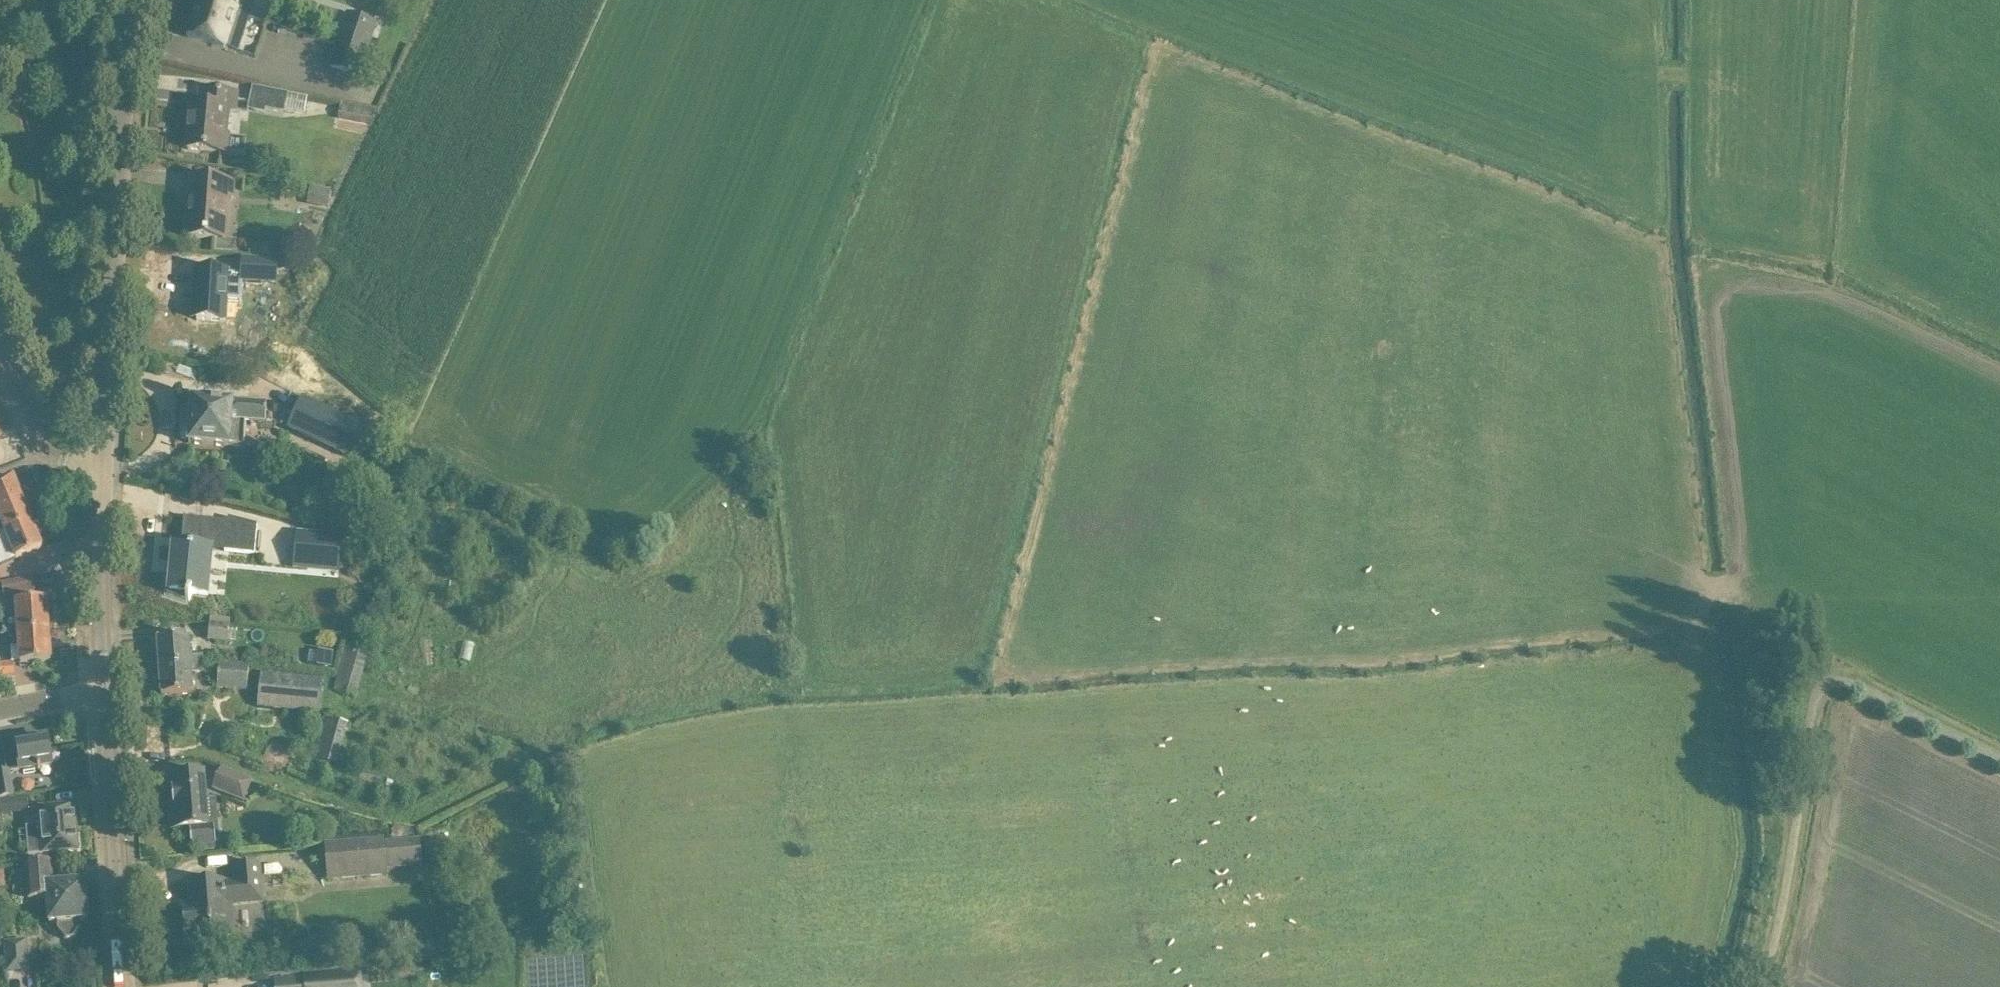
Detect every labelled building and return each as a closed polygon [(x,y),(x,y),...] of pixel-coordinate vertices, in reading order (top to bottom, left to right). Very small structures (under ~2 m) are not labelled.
[(206,43),(225,50),(239,54),(256,0),(199,0),(187,37),(206,43)] [(344,27),(332,67),(358,75),(371,35),(344,27)] [(249,106),(284,112),(288,94),(253,87),(249,106)] [(187,150),(207,151),(221,153),(225,109),(235,110),(236,94),(201,90),(200,106),(192,105),(187,150)] [(376,128),(377,105),(340,104),(340,127),(376,128)] [(232,198),(234,184),(199,181),(198,194),(190,193),(187,238),(225,241),(228,198),(232,198)] [(307,205),(328,209),(332,191),(310,187),(307,205)] [(195,272),(194,292),(198,292),(197,319),(226,321),(227,300),(241,301),(242,282),(262,283),(264,261),(242,259),(241,275),(236,275),(228,275),(229,272),(195,271),(195,272)] [(300,401),(291,417),(305,425),(300,435),(348,461),(364,431),(323,409),(302,398),(300,401)] [(189,440),(189,445),(244,448),(245,422),(265,424),(266,406),(233,403),(192,400),(190,428),(187,428),(183,430),(182,437),(187,440),(189,440)] [(5,532),(32,521),(14,479),(0,484),(0,533),(5,531),(5,532)] [(167,594),(186,600),(186,601),(190,602),(192,594),(208,595),(208,592),(204,591),(208,550),(255,554),(257,525),(228,518),(227,522),(184,518),(182,539),(186,539),(185,548),(174,547),(171,579),(168,579),(167,594)] [(5,532),(12,548),(0,553),(0,561),(1,564),(16,558),(16,559),(43,548),(32,521),(5,532)] [(298,533),(294,569),(339,573),(343,538),(298,533)] [(7,595),(39,589),(37,575),(4,581),(7,595)] [(16,602),(18,634),(49,631),(47,600),(16,602)] [(208,641),(229,643),(230,627),(210,625),(208,641)] [(49,631),(18,634),(20,664),(51,662),(49,631)] [(158,639),(160,668),(203,665),(203,657),(190,658),(189,637),(158,639)] [(347,644),(333,691),(357,698),(369,651),(347,644)] [(322,653),(321,667),(335,669),(336,654),(322,653)] [(15,676),(14,664),(0,665),(0,677),(15,676)] [(217,689),(247,692),(249,667),(220,664),(217,689)] [(203,665),(160,668),(162,697),(193,695),(191,674),(204,673),(203,665)] [(259,707),(319,713),(322,681),(262,675),(259,707)] [(348,725),(327,719),(316,758),(337,764),(348,725)] [(35,769),(38,769),(38,771),(41,771),(41,768),(52,766),(48,739),(17,744),(16,738),(1,741),(7,773),(0,774),(0,799),(14,797),(10,774),(23,771),(24,774),(35,772),(35,769)] [(213,790),(244,803),(252,783),(221,770),(213,790)] [(172,810),(173,829),(190,828),(191,846),(216,843),(216,841),(219,841),(217,821),(207,822),(203,775),(171,778),(174,810),(172,810)] [(2,814),(11,813),(10,800),(1,801),(2,814)] [(79,852),(75,806),(39,809),(41,827),(27,828),(29,856),(79,852)] [(395,826),(393,839),(408,842),(411,829),(395,826)] [(326,845),(329,875),(341,874),(342,878),(385,875),(385,866),(421,863),(419,842),(383,845),(383,841),(326,845)] [(26,864),(29,900),(47,899),(49,924),(57,923),(58,931),(66,940),(74,940),(80,930),(80,922),(88,921),(85,883),(53,885),(51,862),(26,864)] [(191,908),(184,909),(186,935),(194,934),(194,938),(236,935),(233,906),(263,904),(259,865),(236,867),(237,882),(225,883),(190,885),(191,908)] [(25,942),(5,943),(8,971),(28,970),(25,942)] [(392,978),(409,977),(408,969),(391,971),(392,978)] [(275,976),(276,986),(363,986),(361,971),(275,976)]
